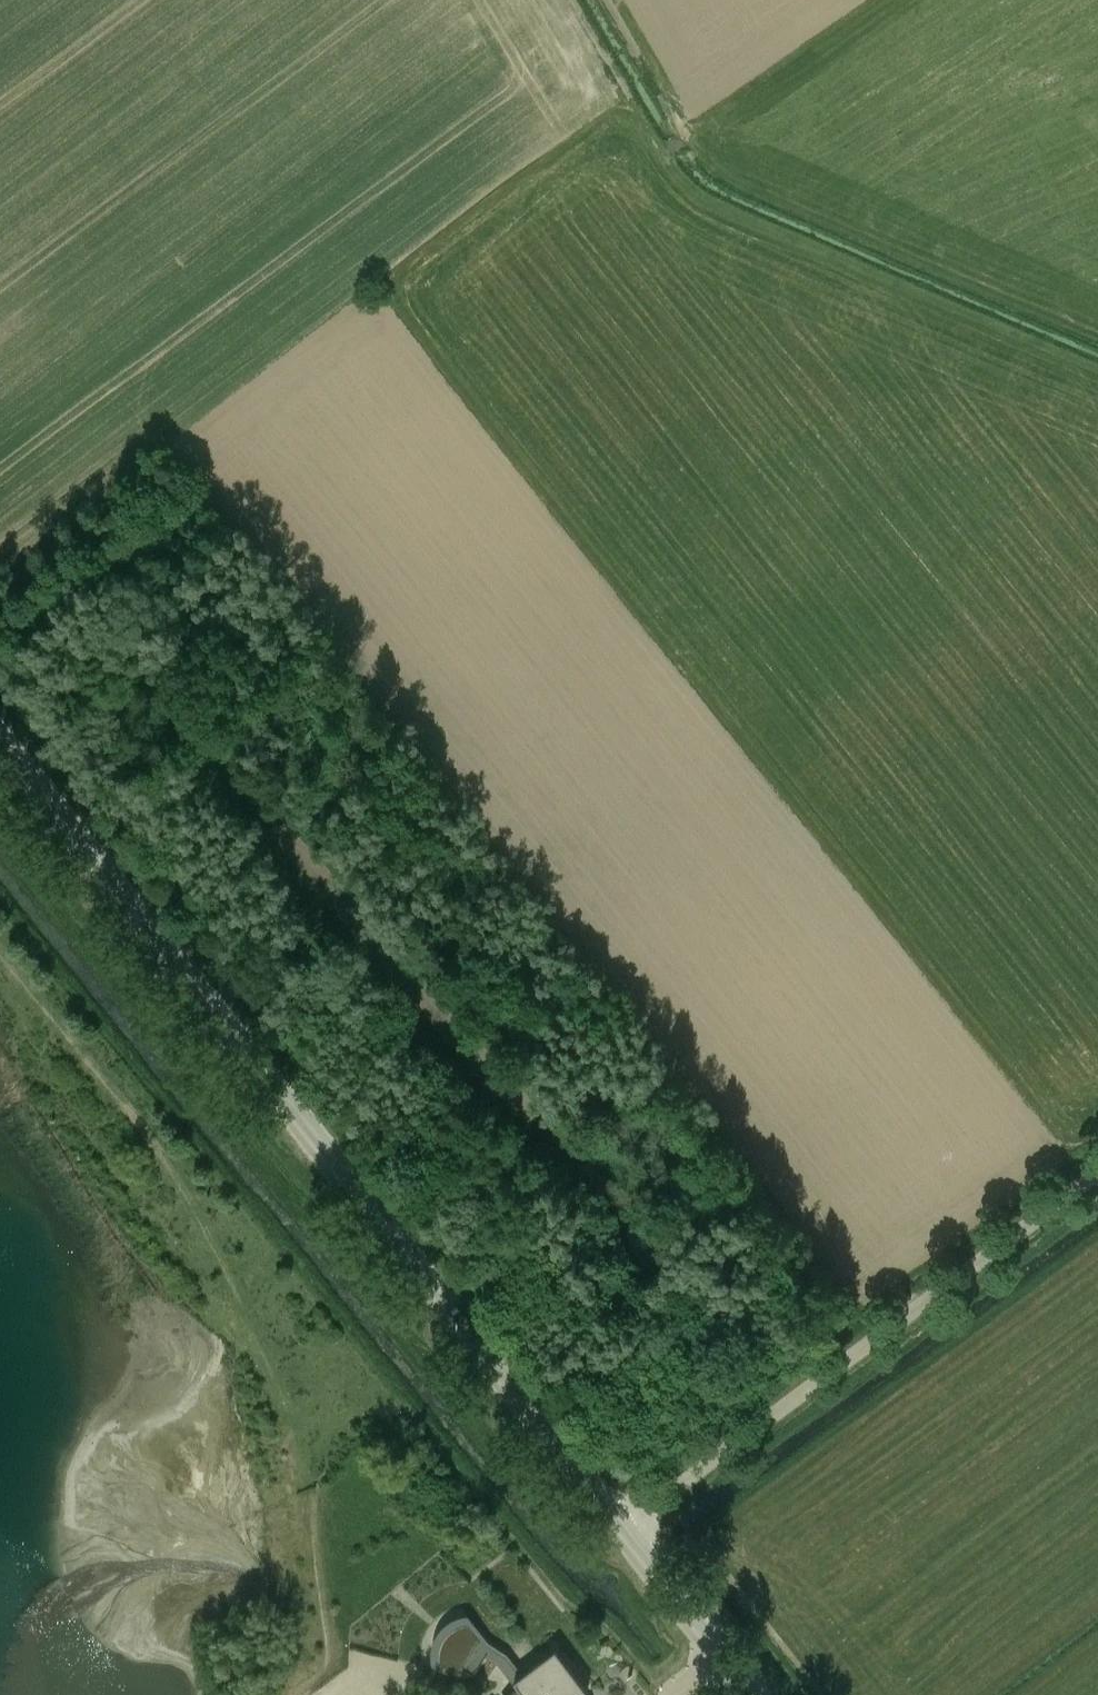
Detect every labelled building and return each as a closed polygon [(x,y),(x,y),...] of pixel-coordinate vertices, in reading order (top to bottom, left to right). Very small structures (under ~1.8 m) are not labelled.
[(439,1658),(441,1665),(462,1670),(463,1668),(469,1672),(473,1675),(485,1656),(487,1653),(500,1662),(515,1681),(514,1682),(518,1687),(507,1694),(584,1694),(587,1692),(556,1650),(523,1675),(520,1677),(505,1657),(480,1641),(467,1624),(460,1625),(454,1628),(448,1633),(444,1638),(441,1644),(439,1651),(439,1658)]
